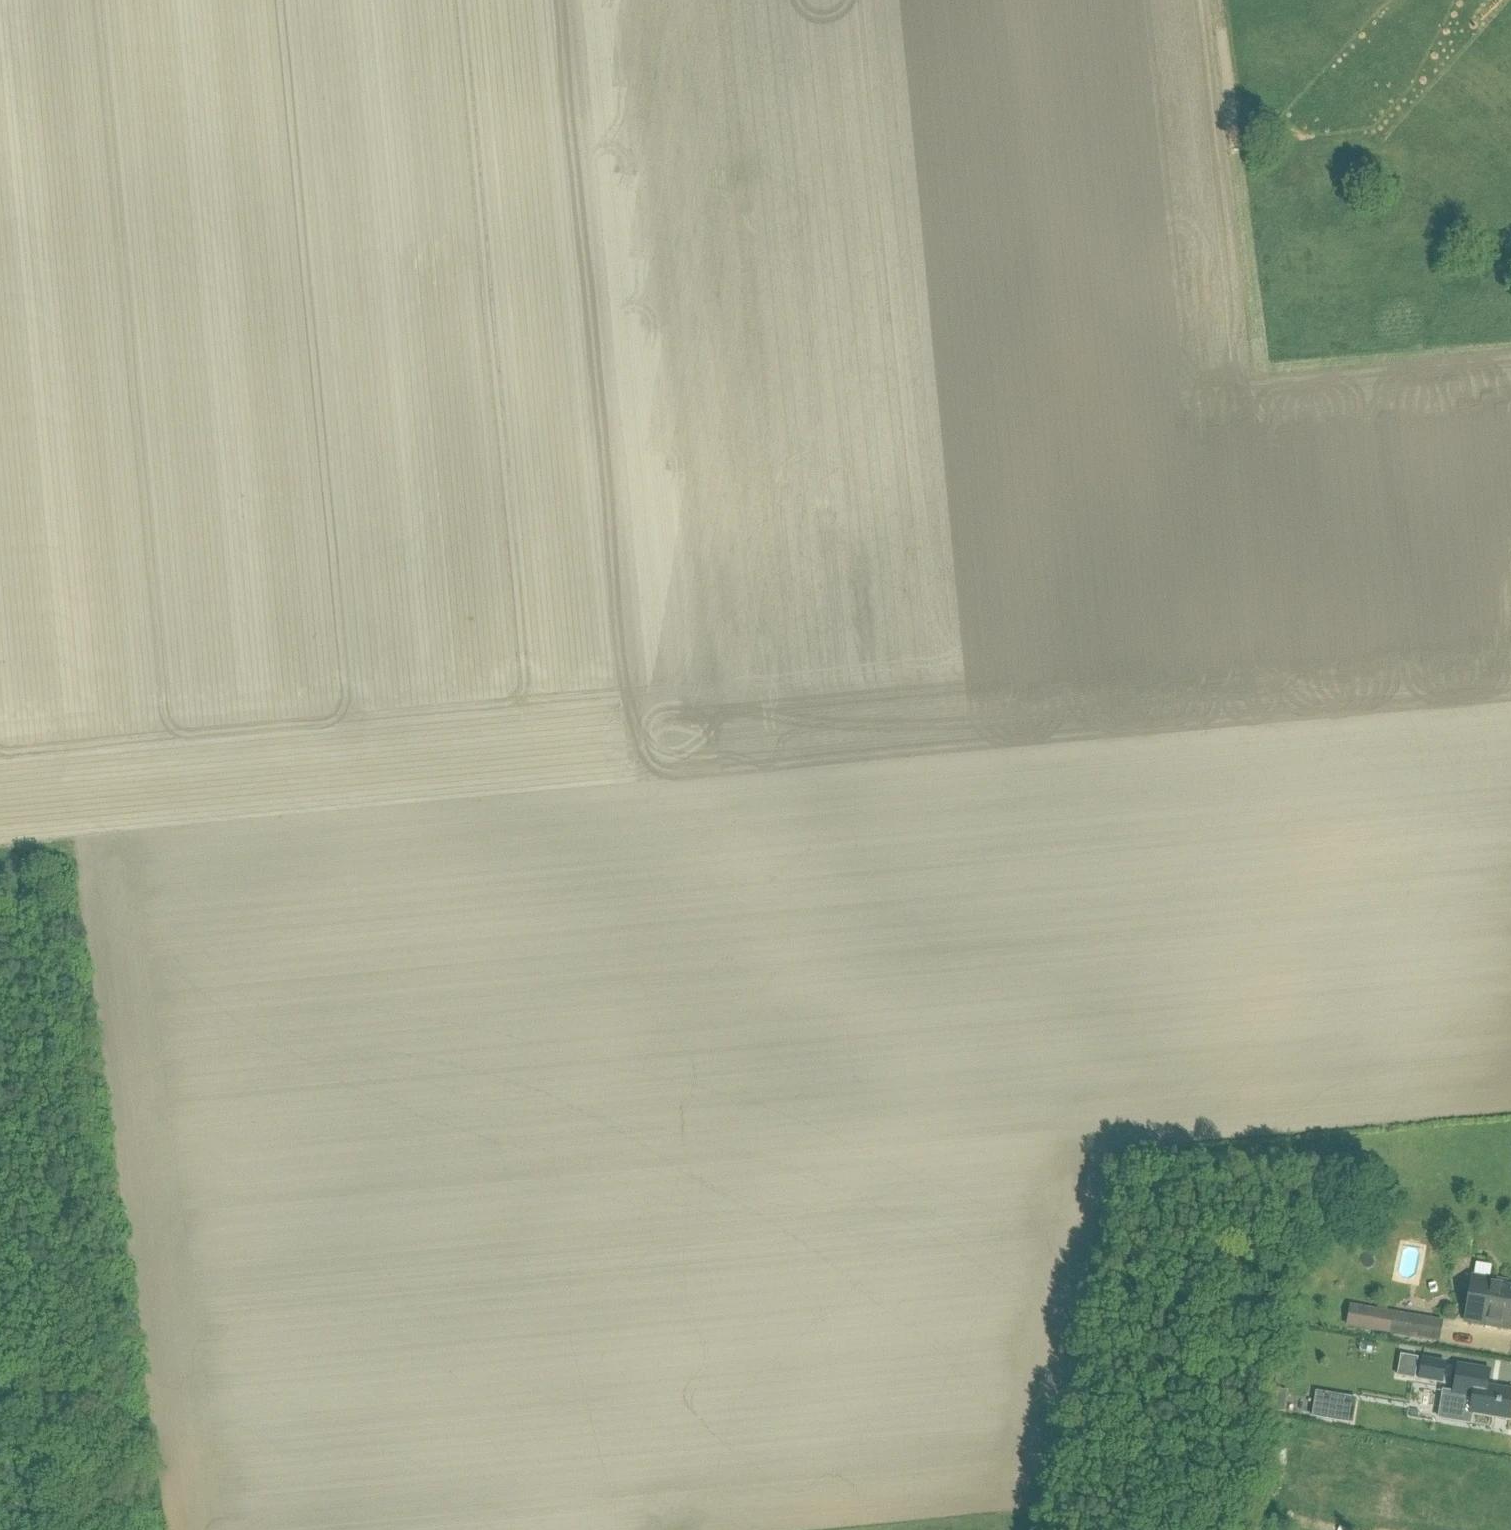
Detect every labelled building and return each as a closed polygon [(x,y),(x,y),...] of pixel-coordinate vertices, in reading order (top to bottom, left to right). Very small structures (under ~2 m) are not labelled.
[(1505,1290),(1505,1286),(1472,1280),(1464,1325),(1510,1333),(1510,1292),(1505,1290)] [(1374,1312),(1370,1332),(1420,1340),(1423,1320),(1374,1312)] [(1444,1385),(1448,1363),(1423,1359),(1419,1381),(1444,1385)] [(1510,1418),(1510,1392),(1487,1388),(1489,1372),(1457,1367),(1453,1395),(1443,1394),(1439,1420),(1470,1425),(1471,1416),(1510,1422),(1510,1418)] [(1333,1421),(1352,1425),(1356,1401),(1336,1398),(1333,1421)]
